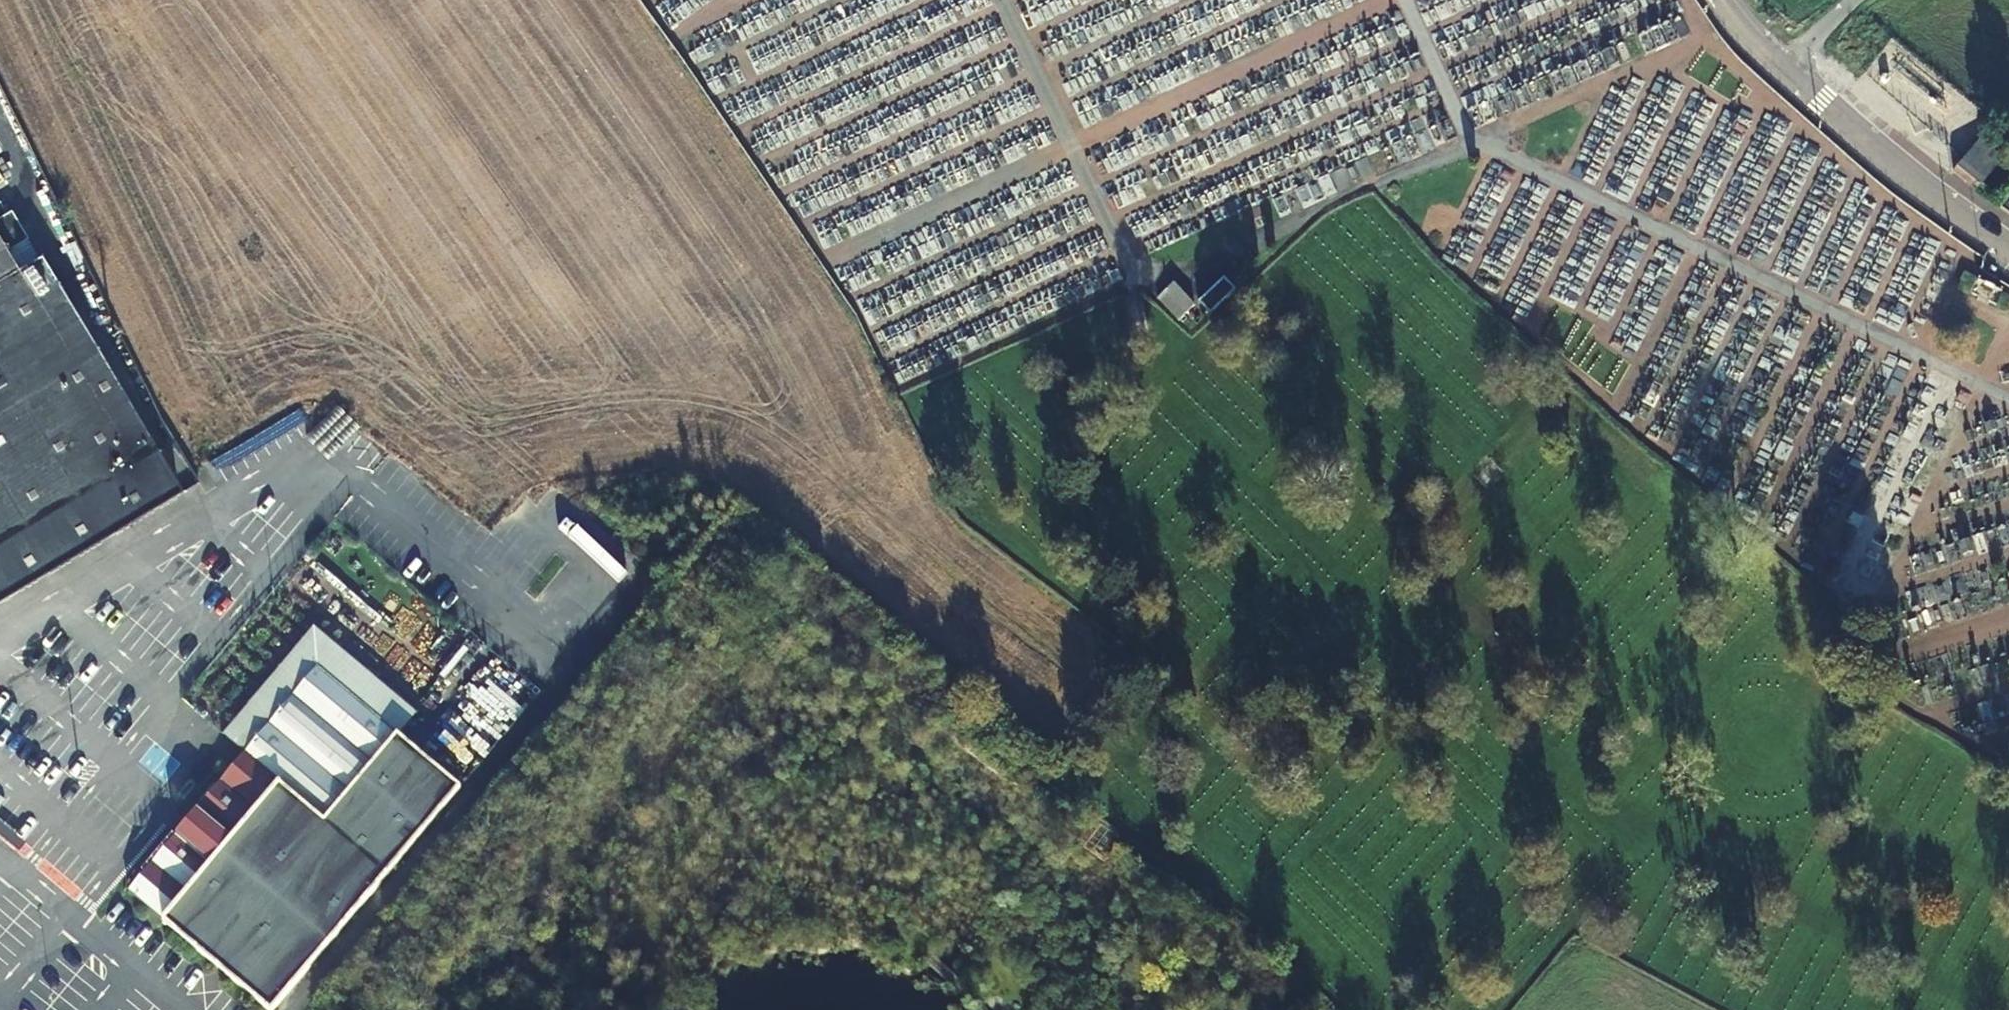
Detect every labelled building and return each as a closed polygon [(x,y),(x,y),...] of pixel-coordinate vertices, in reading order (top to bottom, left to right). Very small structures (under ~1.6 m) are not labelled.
[(1985,155),(1974,146),(1955,169),(1966,178),(1978,188),(1997,164),(1985,155)] [(1254,174),(1253,194),(1275,195),(1275,192),(1284,192),(1283,203),(1303,204),(1304,181),(1299,181),(1301,151),(1251,149),(1251,174),(1254,174)] [(13,176),(0,151),(0,184),(13,176)] [(179,495),(81,331),(58,344),(18,277),(40,263),(24,236),(1,249),(0,247),(0,602),(179,495)] [(40,263),(18,277),(58,344),(81,331),(40,263)] [(1178,320),(1194,305),(1172,281),(1156,296),(1178,320)] [(268,1009),(274,1009),(460,790),(317,668),(246,752),(128,892),(268,1009)] [(15,852),(18,848),(23,842),(0,823),(0,840),(15,852)]
